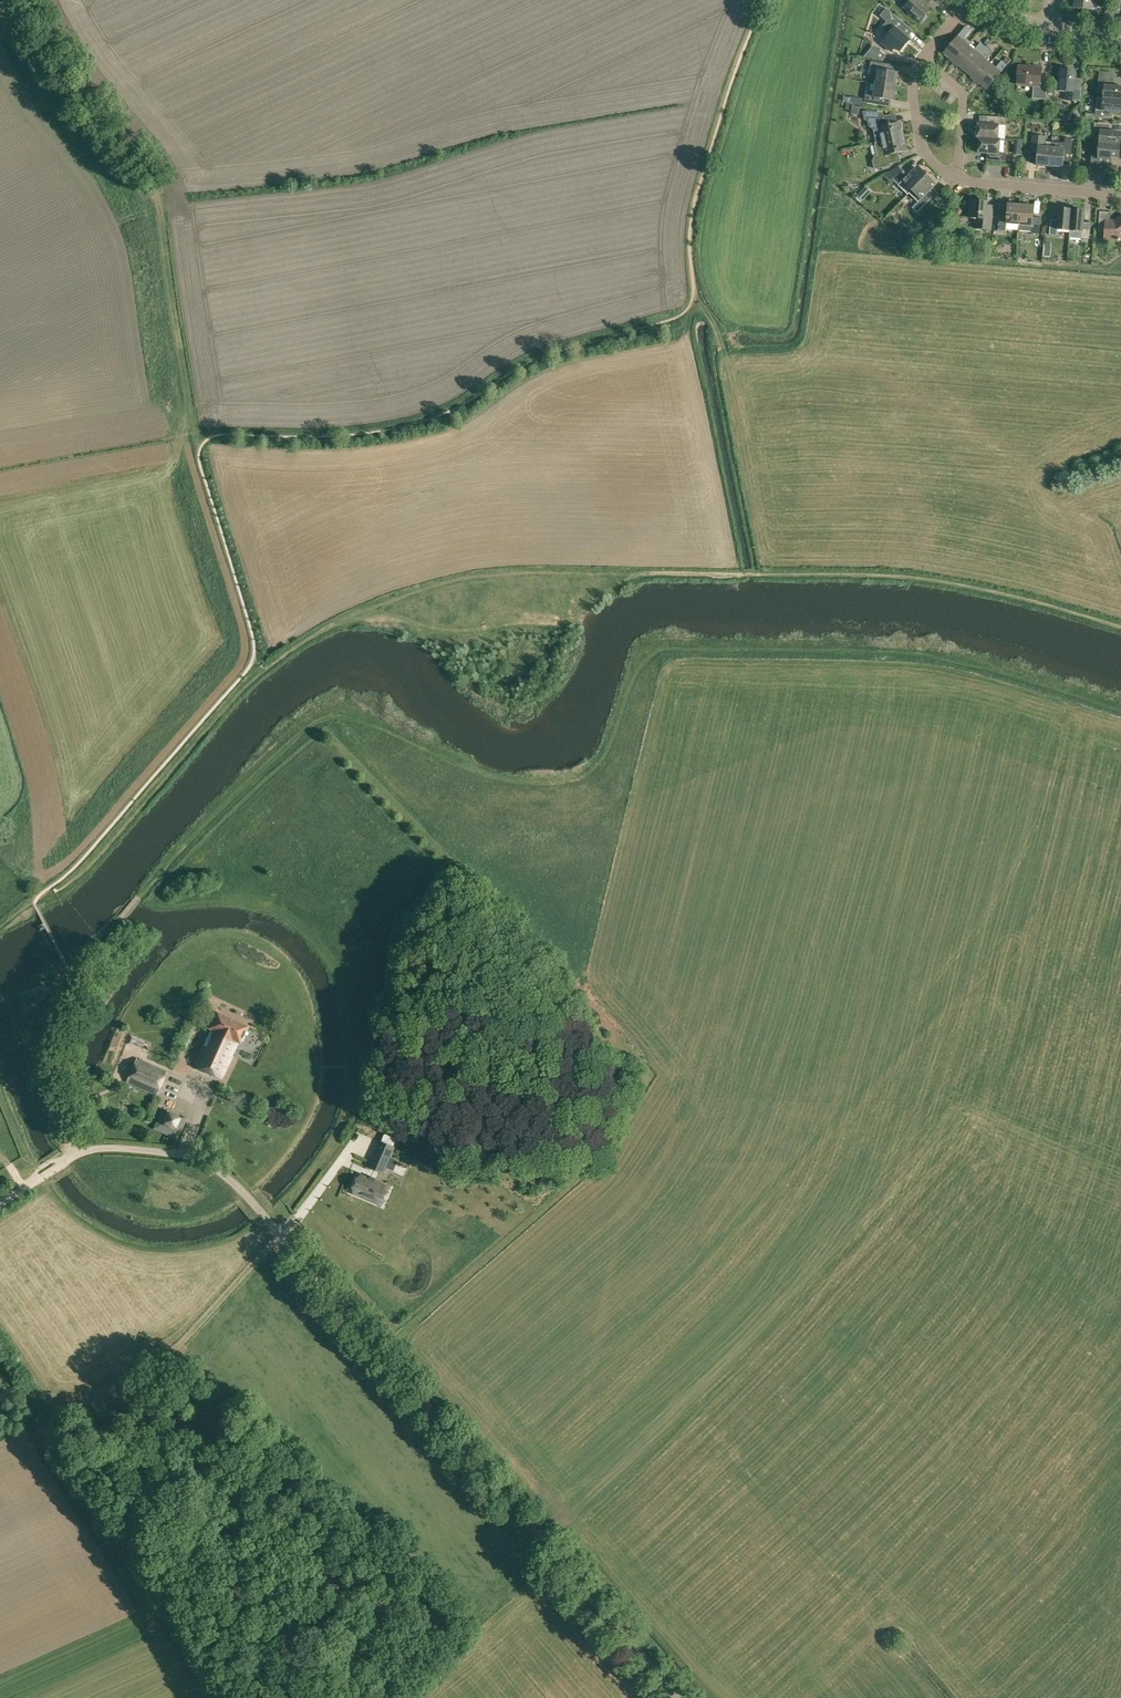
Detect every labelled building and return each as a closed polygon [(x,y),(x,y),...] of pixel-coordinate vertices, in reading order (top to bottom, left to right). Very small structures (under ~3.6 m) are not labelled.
[(921,22),(932,8),(922,0),(910,0),(910,1),(904,7),(921,22)] [(1093,10),(1094,0),(1075,0),(1074,7),(1093,10)] [(889,33),(881,42),(892,51),(895,47),(900,51),(911,39),(908,37),(914,31),(894,14),(887,8),(881,15),(888,21),(883,27),(889,33)] [(1105,17),(1119,19),(1120,11),(1106,9),(1105,17)] [(955,62),(969,45),(971,42),(965,37),(971,30),(966,26),(944,52),(955,62)] [(955,62),(965,71),(986,47),(981,42),(975,49),(969,45),(955,62)] [(864,57),(883,60),(886,56),(873,46),(864,57)] [(965,71),(976,80),(990,63),(984,58),(990,51),(986,47),(965,71)] [(976,80),(987,89),(1007,65),(1002,60),(996,67),(990,63),(976,80)] [(876,82),(896,85),(898,72),(896,72),(897,65),(871,61),(869,74),(877,75),(876,82)] [(1033,98),(1046,99),(1047,80),(1041,80),(1042,66),(1033,66),(1033,67),(1019,65),(1017,84),(1034,86),(1033,98)] [(1065,100),(1081,102),(1083,78),(1075,78),(1076,70),(1061,68),(1059,90),(1066,91),(1065,100)] [(1120,99),(1120,86),(1114,86),(1114,79),(1115,72),(1100,71),(1099,77),(1098,85),(1104,85),(1103,98),(1120,99)] [(865,103),(891,106),(892,99),(894,100),(896,85),(876,82),(875,91),(867,90),(865,103)] [(1111,118),(1111,111),(1120,112),(1120,99),(1103,98),(1103,99),(1097,98),(1096,110),(1095,117),(1111,118)] [(873,129),(876,143),(882,141),(904,136),(901,122),(891,124),(889,115),(884,116),(883,113),(868,111),(863,111),(865,120),(868,120),(869,126),(873,129)] [(978,138),(979,138),(998,139),(999,125),(1006,125),(1006,117),(991,116),(991,124),(978,123),(978,138)] [(1120,145),(1120,137),(1120,132),(1110,131),(1110,124),(1095,123),(1094,134),(1095,136),(1100,136),(1099,143),(1120,145)] [(1037,165),(1050,166),(1052,147),(1052,142),(1045,141),(1046,136),(1033,135),(1031,150),(1038,151),(1037,165)] [(874,159),(876,169),(890,166),(889,164),(900,162),(898,152),(907,150),(904,136),(882,141),(876,143),(875,143),(878,156),(876,156),(874,159)] [(991,161),(1006,161),(1006,153),(999,153),(1000,139),(998,139),(979,138),(979,151),(992,152),(991,161)] [(1060,142),(1052,142),(1052,147),(1050,166),(1063,167),(1064,153),(1071,154),(1072,138),(1065,138),(1065,148),(1060,148),(1060,142)] [(1091,162),(1107,163),(1107,157),(1119,158),(1120,145),(1099,143),(1098,155),(1092,155),(1091,162)] [(908,194),(909,194),(925,177),(916,168),(908,176),(903,171),(899,166),(886,174),(884,176),(891,183),(894,180),(899,185),(908,194)] [(912,207),(917,213),(920,210),(933,197),(928,192),(936,184),(927,175),(925,177),(909,194),(917,202),(912,207)] [(863,201),(872,191),(866,186),(858,196),(863,201)] [(976,228),(991,229),(993,213),(986,212),(987,201),(971,200),(969,217),(976,218),(976,228)] [(1007,223),(1018,224),(1020,224),(1021,205),(1008,204),(1007,214),(1000,214),(998,230),(1006,231),(1007,223)] [(1020,224),(1018,224),(1018,231),(1032,232),(1031,233),(1039,234),(1041,217),(1033,216),(1034,206),(1021,205),(1020,224)] [(1057,235),(1057,229),(1070,230),(1072,209),(1059,208),(1058,220),(1051,219),(1050,235),(1057,235)] [(1072,209),(1070,230),(1069,238),(1082,239),(1082,238),(1089,238),(1090,223),(1083,222),(1084,210),(1072,209)] [(1118,240),(1119,240),(1120,239),(1120,216),(1114,220),(1108,220),(1109,212),(1100,211),(1099,231),(1105,232),(1105,239),(1118,240)] [(907,239),(916,237),(914,228),(905,230),(907,239)] [(90,982),(81,980),(74,984),(75,993),(83,996),(91,990),(90,982)] [(194,1065),(222,1078),(239,1042),(240,1043),(248,1026),(217,1012),(209,1028),(211,1029),(194,1065)] [(127,1082),(156,1095),(167,1070),(137,1057),(127,1082)] [(153,1128),(177,1139),(186,1120),(161,1109),(153,1128)] [(368,1168),(384,1174),(396,1147),(380,1140),(368,1168)] [(425,1160),(415,1155),(412,1161),(423,1166),(425,1160)] [(404,1173),(401,1180),(410,1184),(413,1177),(404,1173)] [(355,1193),(371,1200),(380,1204),(388,1187),(371,1180),(362,1176),(355,1193)]
